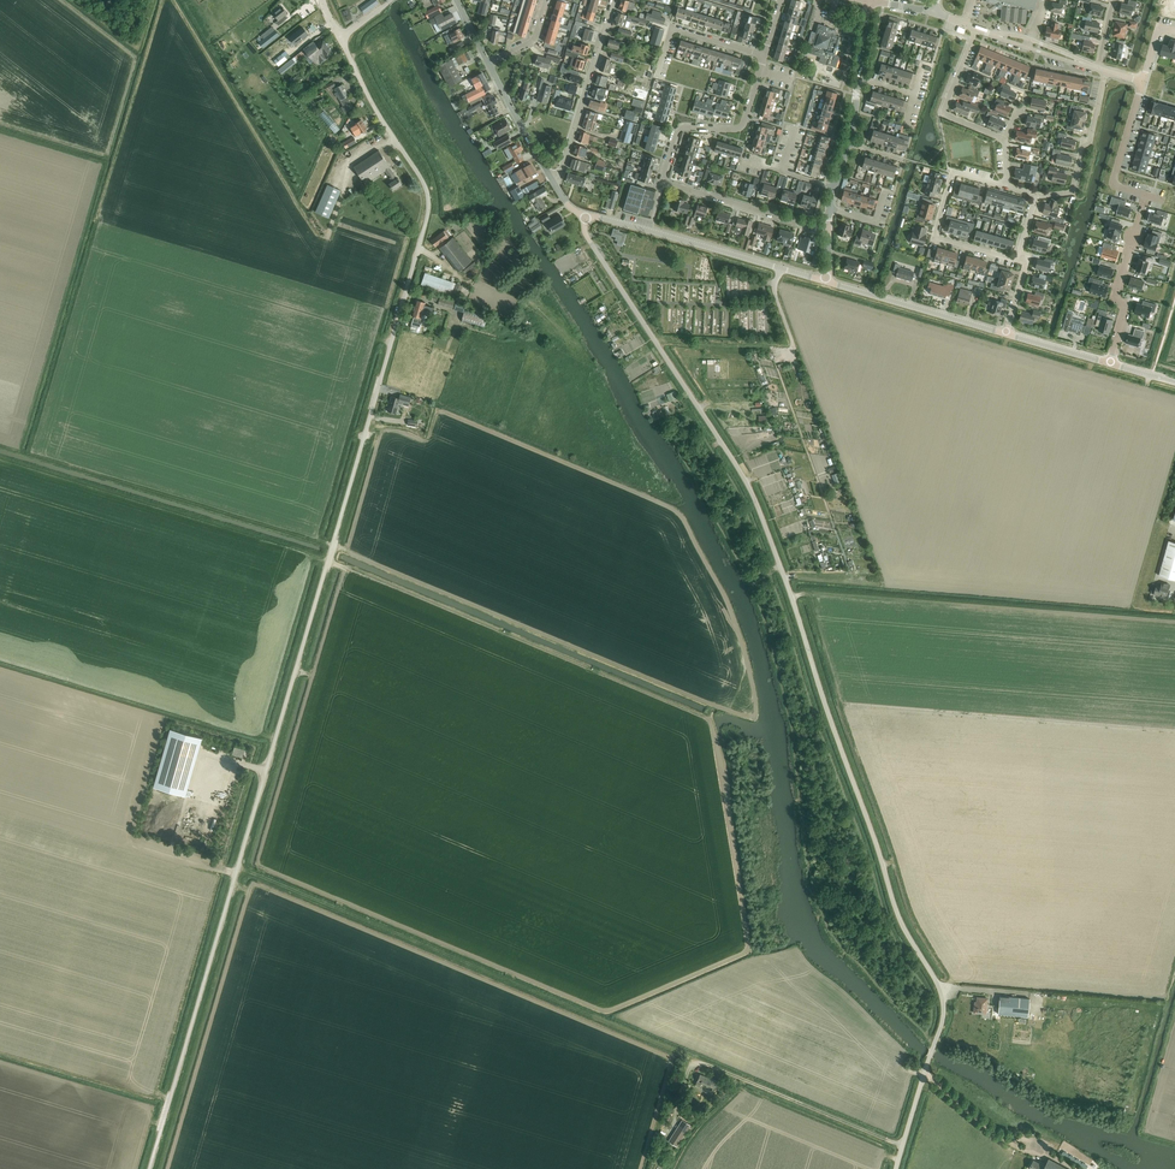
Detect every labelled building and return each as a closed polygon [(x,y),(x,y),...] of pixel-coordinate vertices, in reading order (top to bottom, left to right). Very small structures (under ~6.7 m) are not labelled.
[(360,8),(365,14),(379,3),(377,0),(371,0),(360,8)] [(481,1),(478,13),(486,15),(490,0),(476,0),(481,1)] [(521,7),(533,11),(536,2),(530,0),(523,0),(521,7)] [(557,0),(555,7),(564,10),(567,3),(557,0)] [(619,9),(626,12),(627,8),(633,10),(636,3),(626,0),(622,0),(619,9)] [(790,6),(799,9),(801,1),(797,0),(792,0),(790,6)] [(986,0),(989,1),(996,3),(997,3),(998,5),(1000,7),(1002,7),(1001,18),(1009,19),(1017,20),(1025,21),(1027,8),(1033,10),(1036,0),(987,0),(986,0)] [(1050,11),(1061,14),(1063,5),(1066,5),(1067,1),(1061,0),(1060,0),(1059,4),(1052,2),(1050,11)] [(1119,13),(1123,14),(1125,16),(1127,15),(1130,15),(1132,10),(1134,11),(1137,2),(1130,0),(1129,0),(1128,4),(1129,6),(1122,4),(1119,13)] [(590,4),(588,11),(595,14),(597,6),(590,4)] [(676,4),(673,12),(676,13),(675,16),(683,19),(686,9),(682,8),(682,6),(676,4)] [(1091,4),(1089,14),(1090,14),(1091,14),(1092,14),(1101,16),(1103,7),(1091,4)] [(424,12),(428,18),(442,12),(439,5),(424,12)] [(786,10),(785,13),(787,14),(796,16),(799,9),(790,6),(788,10),(786,10)] [(282,7),(273,13),(279,20),(276,22),(278,26),(288,18),(285,15),(287,14),(282,7)] [(519,14),(518,15),(531,19),(533,11),(521,7),(519,14)] [(555,7),(553,14),(562,17),(564,10),(555,7)] [(693,12),(690,21),(698,23),(701,14),(697,13),(698,8),(695,7),(694,12),(693,12)] [(686,9),(683,19),(690,21),(693,12),(686,9)] [(643,14),(642,18),(664,25),(665,19),(661,17),(662,13),(653,10),(652,14),(647,13),(647,15),(643,14)] [(586,19),(593,21),(595,14),(588,11),(587,15),(583,14),(582,17),(586,19)] [(442,30),(456,22),(452,13),(444,17),(442,14),(435,17),(436,18),(430,21),(432,25),(438,22),(442,30)] [(515,13),(515,16),(518,17),(516,24),(528,28),(531,19),(518,15),(519,14),(515,13)] [(614,19),(614,21),(615,22),(614,23),(622,26),(625,27),(627,21),(630,22),(630,21),(630,20),(632,16),(631,16),(628,15),(628,16),(625,15),(617,13),(616,19),(614,19)] [(553,14),(551,22),(560,24),(562,17),(553,14)] [(701,14),(698,23),(705,25),(708,16),(701,14)] [(787,14),(785,21),(794,24),(795,19),(798,20),(799,17),(796,17),(796,16),(787,14)] [(743,18),(743,21),(746,22),(755,25),(757,18),(748,15),(747,19),(743,18)] [(630,20),(630,21),(638,24),(639,24),(639,23),(645,25),(647,21),(640,19),(640,18),(632,16),(630,20)] [(708,16),(705,25),(713,28),(716,19),(708,16)] [(1083,16),(1082,20),(1086,21),(1084,30),(1097,33),(1100,23),(1092,21),(1093,18),(1091,18),(1089,17),(1087,17),(1083,16)] [(889,17),(887,25),(886,26),(897,30),(899,23),(900,20),(889,17)] [(716,19),(713,28),(720,30),(723,21),(716,19)] [(583,23),(576,21),(575,25),(574,25),(572,32),(576,33),(577,29),(579,30),(580,27),(581,27),(583,23)] [(723,21),(720,30),(728,32),(730,23),(723,21)] [(785,21),(783,29),(792,31),(794,24),(785,21)] [(551,22),(549,28),(558,31),(560,24),(551,22)] [(746,22),(744,30),(753,33),(755,25),(746,22)] [(1045,36),(1058,39),(1060,30),(1057,29),(1058,24),(1051,22),(1050,27),(1049,27),(1047,27),(1045,36)] [(1116,22),(1113,35),(1124,37),(1127,25),(1116,22)] [(516,24),(513,33),(525,37),(526,35),(528,28),(516,24)] [(811,32),(808,43),(810,44),(812,44),(810,53),(821,57),(820,60),(819,61),(827,63),(827,65),(834,67),(836,67),(840,56),(835,55),(841,37),(836,35),(837,31),(830,28),(830,27),(819,24),(816,33),(814,32),(811,32)] [(886,28),(885,32),(885,33),(895,36),(897,30),(886,26),(887,25),(883,24),(882,27),(886,28)] [(731,33),(730,39),(731,39),(733,34),(736,35),(737,31),(738,28),(736,27),(736,26),(734,26),(731,33)] [(272,27),(263,34),(266,37),(275,30),(272,27)] [(296,32),(289,37),(290,39),(295,45),(303,39),(309,35),(305,30),(305,31),(303,27),(296,33),(296,32)] [(493,31),(491,42),(498,43),(499,35),(500,32),(501,28),(494,27),(493,31)] [(655,27),(650,44),(659,47),(664,29),(655,27)] [(910,29),(908,36),(907,39),(909,40),(908,40),(915,42),(918,32),(919,32),(921,28),(918,27),(917,31),(912,30),(910,29)] [(549,28),(547,35),(556,38),(558,31),(549,28)] [(585,28),(582,39),(591,41),(594,31),(585,28)] [(631,36),(632,32),(619,28),(618,33),(631,36)] [(450,34),(444,36),(449,44),(454,42),(464,37),(459,29),(450,34)] [(783,29),(781,36),(790,39),(792,31),(783,29)] [(918,32),(915,42),(921,44),(924,34),(925,34),(926,34),(927,30),(924,29),(923,33),(919,32),(918,32)] [(262,41),(260,43),(264,48),(279,36),(275,30),(266,37),(262,41)] [(750,40),(753,33),(744,30),(742,35),(740,34),(738,41),(745,43),(746,39),(750,40)] [(880,33),(884,34),(883,38),(883,39),(893,42),(895,36),(885,33),(885,32),(881,30),(880,33)] [(924,34),(921,44),(927,46),(930,35),(932,36),(933,32),(931,31),(929,35),(926,34),(925,34),(924,34)] [(1071,33),(1070,38),(1084,41),(1082,50),(1093,52),(1095,45),(1091,44),(1091,42),(1089,41),(1090,37),(1083,35),(1071,33)] [(545,42),(554,45),(556,38),(547,35),(545,42)] [(927,46),(934,48),(934,45),(937,46),(939,38),(937,37),(932,36),(930,35),(927,46)] [(781,36),(779,43),(788,46),(790,39),(781,36)] [(892,48),(893,42),(883,39),(883,38),(879,37),(878,39),(882,40),(881,45),(892,48)] [(623,46),(624,43),(610,39),(607,47),(618,50),(619,45),(623,46)] [(1161,55),(1174,59),(1174,40),(1171,39),(1170,44),(1169,47),(1164,46),(1161,55)] [(304,49),(295,56),(298,61),(307,53),(316,65),(320,62),(321,63),(334,53),(323,40),(317,45),(314,41),(304,49)] [(1114,48),(1112,57),(1120,59),(1123,45),(1124,42),(1116,40),(1116,43),(1113,43),(1112,47),(1114,48)] [(678,50),(684,51),(682,57),(685,57),(687,52),(686,52),(689,43),(681,41),(678,50)] [(463,42),(449,49),(452,54),(465,47),(463,42)] [(571,50),(571,53),(578,55),(579,53),(580,53),(587,55),(590,46),(587,45),(582,43),(579,43),(578,46),(573,44),(572,49),(571,50)] [(687,52),(691,54),(690,59),(693,60),(695,55),(695,54),(693,54),(696,45),(689,43),(686,52),(687,52)] [(779,43),(776,51),(785,54),(788,46),(779,43)] [(699,56),(697,61),(696,65),(699,66),(702,57),(701,57),(704,48),(696,45),(693,54),(695,54),(695,55),(699,56)] [(981,47),(973,65),(976,67),(978,61),(979,61),(979,60),(983,61),(988,50),(981,47)] [(702,57),(707,58),(705,63),(708,64),(710,59),(709,59),(711,50),(704,48),(701,57),(702,57)] [(464,63),(468,60),(474,58),(470,50),(460,55),(464,63)] [(710,59),(714,61),(713,66),(716,67),(717,62),(717,61),(716,61),(719,52),(711,50),(709,59),(710,59)] [(987,64),(984,70),(983,69),(982,73),(986,75),(995,52),(988,50),(983,61),(986,63),(986,64),(987,64)] [(285,51),(273,61),(278,67),(279,68),(291,58),(285,51)] [(566,51),(565,55),(571,56),(572,57),(570,66),(572,66),(582,70),(585,61),(578,59),(579,55),(578,55),(571,53),(566,51)] [(774,59),(783,61),(785,54),(776,51),(774,59)] [(722,63),(720,68),(719,72),(722,73),(723,69),(725,64),(724,64),(727,55),(719,52),(716,61),(717,61),(717,62),(722,63)] [(995,52),(986,75),(990,76),(991,73),(990,72),(992,67),(993,67),(993,66),(997,67),(1001,55),(995,52)] [(624,57),(612,53),(611,57),(618,60),(617,61),(622,63),(624,57)] [(538,56),(535,65),(549,69),(552,60),(556,61),(556,63),(559,64),(561,59),(547,54),(546,58),(538,56)] [(456,67),(463,63),(460,55),(452,59),(456,67)] [(727,70),(726,74),(730,75),(733,66),(731,66),(734,57),(727,55),(724,64),(725,64),(729,65),(728,70),(727,70)] [(1001,55),(997,67),(1001,69),(1000,70),(1001,70),(998,76),(1001,77),(1008,58),(1001,55)] [(733,66),(737,68),(735,73),(739,74),(739,72),(741,72),(742,68),(743,69),(745,61),(741,60),(742,59),(734,57),(731,66),(733,66)] [(600,70),(604,72),(610,73),(613,64),(610,62),(610,60),(604,58),(602,64),(601,67),(600,70)] [(1008,58),(1001,77),(1004,78),(1006,72),(1007,73),(1007,71),(1011,73),(1016,61),(1008,58)] [(450,87),(463,80),(452,59),(439,66),(450,87)] [(289,61),(278,70),(279,70),(281,73),(282,74),(293,66),(294,65),(290,60),(289,61)] [(1016,61),(1011,73),(1015,74),(1014,76),(1015,76),(1012,81),(1015,83),(1023,64),(1016,61)] [(875,73),(883,76),(884,76),(888,65),(881,64),(881,66),(877,65),(875,73)] [(1023,64),(1015,83),(1018,84),(1020,78),(1021,78),(1022,77),(1025,79),(1026,77),(1030,67),(1023,64)] [(883,76),(882,80),(884,81),(886,77),(889,78),(891,78),(894,67),(888,65),(884,76),(883,76)] [(562,67),(560,72),(567,74),(565,79),(569,80),(578,83),(581,76),(579,75),(580,72),(575,70),(574,74),(571,73),(569,73),(570,70),(570,69),(562,67)] [(891,78),(889,78),(888,82),(891,83),(892,79),(896,80),(897,80),(900,69),(894,67),(891,78)] [(896,80),(894,84),(897,84),(898,80),(902,82),(903,82),(906,71),(900,69),(897,80),(896,80)] [(1033,80),(1040,81),(1043,71),(1036,69),(1033,80)] [(903,82),(902,82),(901,86),(903,86),(904,82),(913,85),(916,74),(913,73),(906,71),(903,82)] [(1043,71),(1040,81),(1047,83),(1049,72),(1043,71)] [(976,86),(977,82),(980,83),(982,80),(984,76),(974,72),(972,76),(969,74),(965,82),(976,86)] [(1047,83),(1054,84),(1056,73),(1049,72),(1047,83)] [(469,102),(486,94),(485,92),(490,89),(482,73),(476,76),(476,77),(472,79),(477,89),(466,94),(469,102)] [(1056,73),(1054,84),(1061,86),(1063,75),(1056,73)] [(596,84),(606,87),(609,77),(599,74),(596,84)] [(1063,75),(1061,86),(1067,87),(1069,76),(1063,75)] [(550,77),(549,82),(551,83),(556,84),(558,78),(553,76),(551,76),(550,77)] [(1069,76),(1067,87),(1074,88),(1076,78),(1069,76)] [(537,100),(539,101),(547,103),(551,87),(542,84),(544,79),(540,78),(537,88),(541,89),(537,100)] [(1076,78),(1074,88),(1081,90),(1083,79),(1076,78)] [(1083,79),(1081,90),(1087,91),(1087,94),(1090,94),(1091,89),(1093,82),(1090,82),(1090,81),(1083,79)] [(714,82),(713,85),(729,90),(731,83),(719,80),(718,84),(714,82)] [(333,81),(324,87),(326,92),(327,91),(336,86),(333,81)] [(526,81),(523,90),(522,90),(519,99),(526,101),(526,100),(529,101),(530,96),(528,95),(529,91),(532,83),(526,81)] [(665,86),(664,91),(663,92),(675,95),(677,88),(666,85),(666,84),(661,83),(660,85),(665,86)] [(1003,88),(1000,95),(1013,101),(1014,98),(1015,98),(1017,95),(1016,94),(1016,93),(1009,90),(1011,87),(1004,84),(1002,83),(1001,87),(1003,88)] [(569,88),(568,92),(575,95),(576,91),(578,86),(570,84),(569,88)] [(338,92),(334,94),(337,98),(338,97),(340,101),(343,106),(341,107),(343,111),(344,112),(353,107),(347,97),(349,96),(343,85),(337,88),(336,88),(338,92)] [(727,97),(729,90),(713,85),(712,88),(717,90),(715,94),(727,97)] [(592,97),(598,99),(603,101),(603,98),(605,98),(606,98),(607,96),(606,94),(605,94),(606,90),(601,89),(595,87),(592,97)] [(767,90),(765,96),(775,99),(779,100),(780,98),(776,97),(777,93),(779,94),(781,90),(773,87),(771,91),(767,90)] [(970,87),(969,91),(962,88),(959,96),(971,101),(972,102),(972,101),(974,96),(977,97),(979,91),(970,87)] [(556,89),(553,101),(557,102),(556,106),(566,109),(570,110),(573,101),(568,99),(559,97),(561,91),(556,89)] [(661,98),(661,99),(672,102),(675,95),(663,92),(664,91),(659,89),(658,92),(663,93),(661,98)] [(870,90),(865,104),(875,107),(876,104),(879,93),(880,93),(882,89),(879,89),(878,93),(873,91),(870,90)] [(822,93),(822,96),(835,100),(837,93),(827,90),(826,94),(822,93)] [(879,93),(876,104),(882,106),(885,95),(886,95),(887,95),(888,91),(885,91),(884,95),(880,93),(879,93)] [(885,95),(882,106),(888,108),(892,97),(893,97),(894,93),(892,92),(890,96),(887,95),(886,95),(885,95)] [(489,109),(492,116),(498,112),(494,105),(498,103),(494,96),(493,97),(491,94),(483,99),(488,109),(489,109)] [(892,97),(888,108),(895,109),(898,99),(899,99),(900,95),(898,94),(897,98),(893,97),(892,97)] [(692,111),(698,113),(702,102),(699,100),(700,96),(697,95),(692,111)] [(661,100),(659,105),(659,106),(670,109),(672,102),(661,99),(661,98),(657,96),(657,97),(656,99),(661,100)] [(765,96),(763,102),(773,105),(775,101),(778,103),(779,100),(775,99),(765,96)] [(824,99),(823,103),(833,106),(835,100),(822,96),(821,98),(824,99)] [(634,98),(633,102),(637,103),(636,106),(643,108),(645,102),(634,98)] [(702,102),(698,113),(705,115),(711,99),(708,98),(706,103),(702,102)] [(1005,101),(997,98),(995,102),(997,103),(994,111),(1007,116),(1011,108),(1003,105),(1005,101)] [(1030,108),(1044,111),(1046,101),(1032,98),(1030,108)] [(711,99),(705,115),(713,117),(714,114),(716,105),(712,104),(713,100),(711,99)] [(716,105),(714,114),(720,116),(725,100),(722,99),(721,104),(717,103),(716,105)] [(898,99),(895,109),(901,111),(900,114),(904,115),(908,102),(904,101),(899,99),(898,99)] [(589,107),(599,110),(602,111),(604,103),(601,101),(600,103),(591,100),(589,107)] [(725,100),(720,116),(727,118),(730,107),(726,106),(728,101),(725,100)] [(953,110),(967,116),(969,110),(978,114),(980,108),(970,104),(963,101),(962,104),(957,102),(953,110)] [(1151,101),(1148,112),(1155,114),(1158,103),(1156,103),(1151,101)] [(763,102),(761,109),(771,112),(773,105),(763,102)] [(657,111),(657,112),(657,113),(668,116),(670,109),(659,106),(659,105),(655,103),(654,106),(659,107),(657,111)] [(823,103),(821,109),(832,112),(833,106),(823,103)] [(1158,103),(1155,114),(1162,116),(1165,105),(1160,104),(1158,103)] [(1074,113),(1073,118),(1084,121),(1086,113),(1078,111),(1079,106),(1071,105),(1070,113),(1074,113)] [(1165,105),(1162,116),(1168,118),(1171,107),(1167,106),(1165,105)] [(821,111),(819,115),(830,118),(832,112),(821,109),(817,108),(816,110),(821,111)] [(624,118),(633,121),(637,121),(638,117),(635,116),(636,112),(627,109),(624,118)] [(770,118),(771,112),(761,109),(759,115),(770,118)] [(588,110),(585,119),(594,122),(596,122),(599,114),(588,110)] [(657,114),(655,119),(666,123),(668,116),(657,113),(657,112),(653,110),(652,113),(657,114)] [(988,111),(987,114),(986,116),(990,118),(987,124),(1002,130),(1005,122),(997,119),(999,116),(988,111)] [(1039,127),(1040,122),(1043,123),(1044,116),(1035,114),(1034,118),(1028,117),(1026,125),(1039,127)] [(813,120),(818,122),(828,125),(830,118),(819,115),(818,119),(814,118),(813,120)] [(1067,123),(1066,129),(1073,131),(1074,127),(1083,129),(1084,121),(1073,118),(1071,123),(1067,123)] [(582,127),(594,131),(596,122),(594,122),(585,119),(582,127)] [(351,126),(350,127),(356,136),(357,136),(360,134),(367,130),(364,125),(365,125),(364,123),(363,123),(362,120),(354,124),(351,126)] [(499,136),(504,134),(503,133),(511,129),(510,126),(510,125),(509,123),(508,122),(506,120),(492,127),(494,131),(496,129),(499,136)] [(623,130),(622,131),(631,133),(633,134),(636,135),(636,133),(639,124),(634,123),(626,120),(623,130)] [(759,125),(757,132),(767,135),(769,129),(772,130),(773,126),(762,122),(761,126),(759,125)] [(812,125),(811,129),(824,133),(825,130),(826,131),(828,125),(818,122),(816,127),(812,125)] [(872,123),(868,136),(867,139),(870,140),(876,142),(877,142),(880,131),(874,130),(875,124),(872,123)] [(652,124),(650,130),(660,133),(662,126),(662,127),(652,124)] [(650,130),(648,136),(658,139),(660,133),(650,130)] [(1030,143),(1031,137),(1035,138),(1037,131),(1028,130),(1027,134),(1017,131),(1015,140),(1030,143)] [(588,134),(588,133),(581,131),(578,141),(588,144),(590,140),(597,142),(598,137),(588,134)] [(622,131),(619,141),(628,143),(631,133),(622,131)] [(877,142),(876,142),(874,146),(877,147),(878,143),(882,144),(883,144),(886,133),(880,131),(877,142)] [(757,132),(755,138),(765,141),(767,135),(757,132)] [(1062,138),(1060,146),(1073,149),(1075,141),(1066,138),(1067,134),(1059,132),(1057,137),(1062,138)] [(1142,137),(1141,139),(1154,143),(1156,136),(1151,134),(1152,133),(1148,132),(1148,133),(1143,132),(1142,137)] [(882,144),(881,148),(883,149),(884,145),(888,146),(889,146),(892,135),(886,133),(883,144),(882,144)] [(815,142),(828,146),(831,138),(820,134),(819,137),(817,143),(815,142)] [(508,135),(494,143),(498,149),(512,141),(508,135)] [(889,146),(888,146),(886,152),(889,152),(890,147),(894,148),(895,148),(899,137),(892,135),(889,146)] [(648,136),(647,143),(656,145),(658,139),(648,136)] [(344,143),(347,148),(357,142),(354,137),(344,143)] [(690,137),(689,143),(699,146),(701,140),(690,137)] [(894,148),(893,152),(895,152),(897,148),(902,150),(904,150),(907,140),(905,139),(899,137),(895,148),(894,148)] [(618,140),(610,138),(608,145),(616,147),(618,140)] [(755,138),(753,144),(765,148),(766,145),(764,145),(765,141),(755,138)] [(1139,145),(1139,147),(1152,150),(1154,143),(1141,139),(1139,145)] [(718,141),(714,151),(721,153),(724,143),(718,141)] [(508,148),(504,150),(509,159),(513,157),(517,163),(523,159),(520,153),(522,152),(521,150),(523,149),(519,142),(514,145),(513,145),(508,148)] [(817,145),(815,149),(827,152),(828,146),(815,142),(814,144),(817,145)] [(647,143),(645,149),(654,152),(656,145),(647,143)] [(689,143),(686,150),(697,153),(699,146),(689,143)] [(724,143),(721,153),(727,155),(730,145),(724,143)] [(751,150),(751,151),(753,153),(757,155),(760,153),(763,154),(765,150),(765,148),(753,144),(751,150)] [(574,155),(585,158),(588,148),(577,145),(574,155)] [(730,145),(727,155),(733,157),(737,147),(730,145)] [(737,147),(733,157),(740,159),(743,149),(737,147)] [(1137,152),(1136,154),(1150,158),(1152,150),(1139,147),(1137,152)] [(815,149),(813,155),(825,159),(827,152),(815,149)] [(1017,149),(1015,157),(1028,160),(1031,161),(1032,155),(1029,154),(1030,151),(1017,149)] [(1057,155),(1055,163),(1070,166),(1072,157),(1060,155),(1061,150),(1053,149),(1052,154),(1057,155)] [(392,182),(389,184),(393,190),(402,184),(398,178),(397,178),(390,168),(390,167),(379,150),(354,167),(365,184),(385,171),(392,182)] [(686,150),(685,156),(695,159),(697,153),(686,150)] [(645,154),(643,161),(654,164),(656,158),(645,154)] [(1136,156),(1134,161),(1147,165),(1150,158),(1136,154),(1136,156)] [(813,155),(812,162),(823,165),(825,159),(813,155)] [(862,156),(859,165),(863,166),(862,168),(868,170),(871,159),(873,160),(873,159),(874,155),(872,155),(870,159),(865,157),(862,156)] [(685,156),(683,162),(693,165),(695,159),(685,156)] [(871,159),(868,170),(872,171),(872,173),(874,174),(878,161),(879,161),(880,157),(878,157),(877,161),(873,159),(873,160),(871,159)] [(573,158),(570,168),(576,170),(583,172),(585,172),(586,167),(588,163),(586,163),(579,161),(579,160),(573,158)] [(878,161),(874,174),(874,172),(881,174),(884,163),(885,163),(886,159),(884,159),(883,162),(879,161),(878,161)] [(884,163),(881,174),(887,176),(890,165),(891,165),(893,161),(890,160),(889,164),(885,163),(884,163)] [(643,161),(641,167),(652,170),(654,164),(643,161)] [(1134,163),(1132,169),(1137,170),(1136,171),(1140,172),(1140,171),(1142,172),(1145,173),(1147,165),(1134,161),(1134,163)] [(683,162),(681,168),(691,171),(693,165),(683,162)] [(807,167),(810,168),(821,171),(823,165),(812,162),(810,166),(807,165),(807,167)] [(511,163),(503,168),(505,172),(514,168),(511,163)] [(512,169),(508,171),(510,175),(516,184),(527,177),(536,172),(531,164),(522,169),(522,168),(514,173),(512,169)] [(1015,168),(1014,173),(1016,174),(1015,178),(1025,180),(1025,181),(1031,182),(1033,173),(1036,174),(1037,167),(1024,164),(1023,170),(1015,168)] [(890,165),(887,176),(893,177),(895,170),(899,171),(900,168),(896,167),(891,165),(890,165)] [(640,170),(640,173),(650,177),(652,170),(641,167),(638,166),(637,169),(640,170)] [(1053,174),(1051,181),(1065,184),(1067,175),(1056,172),(1057,168),(1049,167),(1048,173),(1053,174)] [(689,177),(690,174),(694,176),(695,172),(691,171),(681,168),(679,174),(689,177)] [(810,168),(808,174),(819,178),(821,171),(810,168)] [(707,169),(704,179),(707,180),(707,181),(720,186),(723,177),(710,173),(710,170),(707,169)] [(764,171),(760,185),(763,186),(761,194),(767,196),(771,183),(765,181),(768,172),(764,171)] [(931,171),(928,183),(940,186),(942,179),(938,178),(940,174),(931,171)] [(648,183),(650,177),(640,173),(636,172),(634,179),(648,183)] [(568,173),(566,181),(583,187),(586,178),(568,173)] [(771,183),(767,196),(774,197),(776,190),(779,191),(784,176),(780,175),(777,187),(771,185),(771,183)] [(784,176),(779,191),(783,192),(781,200),(787,202),(790,191),(784,189),(788,178),(784,176)] [(756,188),(759,179),(755,177),(753,184),(745,182),(741,194),(750,197),(753,187),(756,188)] [(790,191),(787,202),(794,204),(796,194),(800,195),(801,191),(802,189),(802,187),(804,182),(800,181),(797,191),(794,190),(793,192),(790,191)] [(511,191),(510,191),(516,201),(525,196),(540,187),(538,183),(534,186),(533,183),(521,190),(519,186),(517,187),(511,191)] [(924,194),(933,197),(935,192),(938,193),(940,186),(928,183),(924,194)] [(631,184),(624,209),(638,214),(638,213),(648,216),(656,192),(645,189),(646,188),(631,184)] [(955,189),(953,196),(963,199),(967,185),(964,184),(961,184),(959,190),(955,189)] [(316,212),(329,218),(341,190),(328,185),(316,212)] [(967,185),(963,199),(970,201),(974,186),(970,185),(970,186),(967,186),(968,185),(967,185)] [(974,186),(970,201),(980,204),(982,197),(978,196),(980,188),(976,187),(976,188),(974,187),(974,186)] [(529,196),(533,202),(534,201),(540,211),(546,207),(540,198),(548,193),(544,187),(529,196)] [(841,200),(847,202),(851,189),(845,187),(845,190),(841,189),(838,198),(841,199),(841,200)] [(851,189),(847,202),(853,204),(857,193),(857,191),(851,189)] [(988,190),(985,200),(984,203),(991,204),(994,191),(990,189),(989,191),(988,190)] [(611,199),(608,208),(613,210),(614,208),(616,201),(618,192),(613,191),(611,199)] [(994,191),(991,204),(997,206),(1000,194),(999,193),(999,192),(994,191)] [(813,192),(813,193),(813,194),(810,193),(809,196),(804,194),(801,204),(806,206),(805,207),(809,208),(810,204),(815,206),(818,194),(813,192)] [(857,193),(853,204),(860,206),(863,195),(857,193)] [(1000,194),(997,206),(1003,208),(1007,194),(1002,193),(1002,194),(1000,194)] [(1007,194),(1003,208),(1009,210),(1013,197),(1011,197),(1012,196),(1007,194)] [(863,195),(860,206),(866,208),(869,197),(863,195)] [(869,197),(866,208),(872,210),(873,208),(875,209),(878,200),(872,198),(873,195),(870,195),(869,197)] [(1013,197),(1009,210),(1010,210),(1010,209),(1016,211),(1015,212),(1019,198),(1015,197),(1014,198),(1013,197)] [(1112,197),(1109,206),(1114,208),(1118,209),(1116,214),(1129,217),(1132,209),(1128,208),(1125,207),(1125,204),(1126,201),(1112,197)] [(673,210),(681,212),(687,214),(690,205),(684,203),(684,201),(676,198),(673,210)] [(923,202),(921,209),(928,211),(933,212),(935,205),(930,204),(931,200),(923,198),(922,202),(923,202)] [(1019,198),(1015,212),(1023,214),(1025,208),(1024,208),(1025,201),(1024,201),(1024,199),(1019,198)] [(1050,220),(1059,223),(1060,222),(1061,219),(1061,218),(1057,217),(1060,208),(1055,207),(1056,202),(1051,201),(1050,205),(1045,204),(1043,213),(1051,216),(1050,220)] [(705,217),(708,208),(698,205),(695,214),(705,217)] [(918,215),(917,219),(925,221),(926,218),(931,219),(933,212),(928,211),(921,209),(919,215),(918,215)] [(1151,213),(1148,222),(1161,226),(1163,218),(1166,219),(1168,213),(1160,211),(1159,210),(1158,212),(1157,215),(1154,214),(1151,213)] [(726,226),(727,224),(730,214),(718,211),(716,220),(724,222),(723,226),(726,226)] [(560,215),(547,222),(553,233),(566,225),(560,215)] [(533,221),(528,224),(530,228),(539,223),(535,217),(532,219),(533,221)] [(950,232),(950,233),(953,234),(956,223),(958,219),(947,217),(945,224),(947,224),(949,225),(947,232),(949,232),(950,232)] [(734,231),(741,233),(748,235),(752,221),(745,219),(745,220),(738,218),(737,223),(736,226),(734,231)] [(956,223),(953,234),(954,234),(954,233),(955,234),(956,234),(956,235),(960,236),(964,221),(958,219),(956,223)] [(1113,219),(1109,229),(1121,233),(1121,232),(1123,226),(1119,225),(1120,223),(1120,221),(1113,219)] [(964,221),(960,236),(960,235),(962,236),(963,236),(962,237),(966,238),(968,230),(970,231),(972,231),(974,224),(964,221)] [(1034,231),(1046,235),(1047,229),(1050,230),(1052,225),(1045,223),(1045,224),(1036,222),(1034,231)] [(539,223),(531,229),(533,233),(542,227),(539,223)] [(770,237),(773,227),(759,223),(756,233),(764,235),(763,239),(769,241),(770,237)] [(847,236),(850,237),(852,230),(849,229),(850,226),(842,223),(838,235),(846,237),(847,236)] [(913,232),(910,242),(923,246),(926,235),(925,235),(926,228),(916,226),(914,232),(913,232)] [(619,240),(618,244),(622,245),(623,242),(624,242),(626,234),(618,232),(619,230),(614,229),(612,235),(617,237),(616,240),(619,240)] [(1109,229),(1106,240),(1112,241),(1113,238),(1115,238),(1119,239),(1121,233),(1109,229)] [(440,248),(459,272),(472,261),(454,237),(451,240),(448,237),(450,235),(446,230),(431,241),(436,246),(437,245),(440,248)] [(791,244),(794,234),(780,230),(777,240),(791,244)] [(872,246),(875,235),(867,233),(868,231),(863,230),(861,237),(857,236),(854,244),(860,246),(861,243),(872,246)] [(978,241),(980,241),(982,232),(976,230),(974,240),(978,241)] [(1148,235),(1146,240),(1158,244),(1159,244),(1162,233),(1153,231),(1152,234),(1148,233),(1148,235)] [(982,232),(980,241),(982,242),(986,243),(989,234),(982,232)] [(989,234),(986,243),(990,244),(993,245),(995,236),(989,234)] [(995,236),(993,245),(994,246),(999,247),(1002,237),(995,236)] [(818,241),(805,237),(805,238),(801,237),(798,249),(810,252),(810,250),(814,251),(818,241)] [(1002,237),(999,247),(1003,248),(1006,249),(1008,239),(1002,237)] [(1040,237),(1039,240),(1038,241),(1034,239),(1031,249),(1045,253),(1048,245),(1049,245),(1051,240),(1040,237)] [(746,239),(743,249),(748,250),(748,249),(749,245),(751,240),(746,239)] [(1008,239),(1006,249),(1007,249),(1011,250),(1014,241),(1008,239)] [(1146,242),(1144,247),(1148,248),(1147,252),(1154,254),(1158,244),(1146,240),(1146,242)] [(766,244),(763,254),(768,255),(771,246),(772,244),(768,243),(767,245),(766,244)] [(1100,246),(1097,256),(1101,257),(1102,257),(1117,261),(1119,253),(1119,252),(1117,251),(1116,251),(1113,250),(1112,250),(1111,250),(1112,247),(1112,246),(1113,245),(1104,243),(1102,247),(1100,246)] [(930,260),(934,261),(940,263),(944,250),(938,248),(937,249),(936,252),(935,251),(933,251),(930,260)] [(944,250),(940,263),(947,265),(951,252),(946,250),(944,250)] [(951,252),(947,265),(957,268),(959,261),(958,260),(956,260),(957,256),(958,253),(951,252)] [(964,266),(963,269),(969,271),(973,258),(966,256),(966,258),(964,266)] [(1139,265),(1137,271),(1145,274),(1147,268),(1149,268),(1151,263),(1152,263),(1153,258),(1144,256),(1143,257),(1143,260),(1140,259),(1138,263),(1139,263),(1139,265)] [(973,258),(969,271),(976,273),(980,260),(978,259),(973,258)] [(1045,259),(1045,261),(1044,261),(1038,259),(1035,268),(1048,272),(1051,263),(1053,264),(1054,260),(1046,258),(1045,259)] [(856,273),(859,263),(847,259),(845,268),(849,269),(849,271),(856,273)] [(1160,259),(1159,264),(1170,267),(1172,262),(1160,259)] [(980,260),(976,273),(986,276),(988,269),(986,269),(985,268),(986,264),(987,262),(980,260)] [(862,266),(872,269),(874,263),(864,261),(862,266)] [(474,262),(463,271),(465,273),(476,264),(474,262)] [(990,264),(989,269),(997,271),(998,266),(997,266),(995,266),(996,264),(991,262),(990,264)] [(899,268),(900,265),(895,264),(893,272),(897,273),(896,277),(911,281),(913,274),(913,272),(903,269),(899,268)] [(1001,273),(999,280),(1011,283),(1013,274),(1009,273),(1007,272),(1008,270),(1008,269),(1001,266),(1000,266),(998,272),(1001,273)] [(1100,266),(1098,275),(1111,279),(1113,270),(1108,268),(1100,266)] [(425,273),(422,284),(449,293),(448,295),(452,297),(453,296),(459,298),(463,286),(457,284),(457,283),(456,283),(454,282),(446,280),(442,278),(437,277),(425,273)] [(1037,278),(1033,277),(1030,285),(1044,289),(1046,280),(1047,275),(1040,274),(1039,276),(1039,278),(1037,278)] [(1090,277),(1088,285),(1092,286),(1090,293),(1105,297),(1108,287),(1102,285),(1103,283),(1103,281),(1090,277)] [(1131,278),(1129,286),(1142,291),(1144,282),(1136,279),(1131,278)] [(992,283),(990,288),(1002,292),(1002,290),(1003,288),(1005,289),(1009,290),(1011,283),(999,280),(998,285),(992,283)] [(943,286),(929,282),(928,287),(931,288),(929,293),(945,298),(946,295),(949,296),(953,285),(944,282),(943,286)] [(980,296),(983,288),(975,286),(973,294),(980,296)] [(972,291),(965,289),(961,288),(957,301),(968,304),(972,291)] [(1028,294),(1025,302),(1032,304),(1032,305),(1034,306),(1035,305),(1038,306),(1040,299),(1042,300),(1044,294),(1036,291),(1035,293),(1034,295),(1033,295),(1028,294)] [(432,295),(431,300),(439,302),(438,304),(464,311),(462,322),(484,329),(488,315),(474,310),(474,307),(466,304),(440,297),(432,295)] [(1000,309),(1001,307),(1003,308),(1005,308),(1007,300),(1001,298),(1000,302),(994,300),(990,312),(999,315),(1000,309)] [(414,308),(427,312),(432,313),(433,313),(434,308),(425,305),(425,303),(423,302),(417,300),(414,308)] [(1092,302),(1090,308),(1097,309),(1099,302),(1095,301),(1094,303),(1092,302)] [(1137,303),(1134,313),(1149,318),(1151,312),(1154,313),(1157,305),(1144,301),(1143,303),(1142,305),(1140,304),(1137,303)] [(412,325),(410,331),(415,333),(419,334),(420,327),(421,324),(426,325),(427,320),(428,316),(434,318),(435,314),(432,313),(427,312),(414,308),(412,316),(414,316),(412,325)] [(1039,319),(1041,313),(1033,311),(1033,312),(1032,314),(1029,314),(1021,311),(1019,321),(1032,324),(1034,318),(1039,319)] [(1077,332),(1081,334),(1083,325),(1071,322),(1074,314),(1068,312),(1063,328),(1077,332)] [(1099,313),(1097,320),(1102,321),(1099,331),(1109,334),(1111,327),(1113,320),(1106,318),(1107,315),(1099,313)] [(1085,326),(1083,334),(1089,336),(1091,327),(1086,326),(1085,326)] [(1129,335),(1126,343),(1138,347),(1139,346),(1141,347),(1142,342),(1140,341),(1141,339),(1142,339),(1145,332),(1135,329),(1134,332),(1133,336),(1132,336),(1129,335)] [(660,371),(657,366),(652,369),(655,374),(660,371)] [(677,398),(674,391),(667,395),(669,402),(677,398)] [(400,403),(409,406),(412,398),(401,394),(399,399),(392,397),(388,411),(397,413),(400,403)] [(832,475),(835,484),(841,482),(837,473),(832,475)] [(1159,576),(1174,580),(1174,543),(1169,541),(1159,576)] [(1157,585),(1154,594),(1166,598),(1170,585),(1162,583),(1161,586),(1157,585)] [(198,732),(169,723),(151,782),(181,790),(198,732)] [(235,747),(232,755),(242,758),(245,750),(235,747)] [(1000,996),(998,1014),(1028,1017),(1030,999),(1000,996)] [(986,1014),(987,998),(977,997),(977,1002),(975,1002),(974,1012),(986,1014)] [(700,1074),(695,1086),(700,1088),(702,1083),(717,1089),(720,1083),(700,1074)] [(682,1120),(668,1141),(677,1147),(691,1125),(682,1120)] [(1029,1168),(1030,1168),(1068,1168),(1049,1159),(1045,1166),(1034,1160),(1029,1168)]
